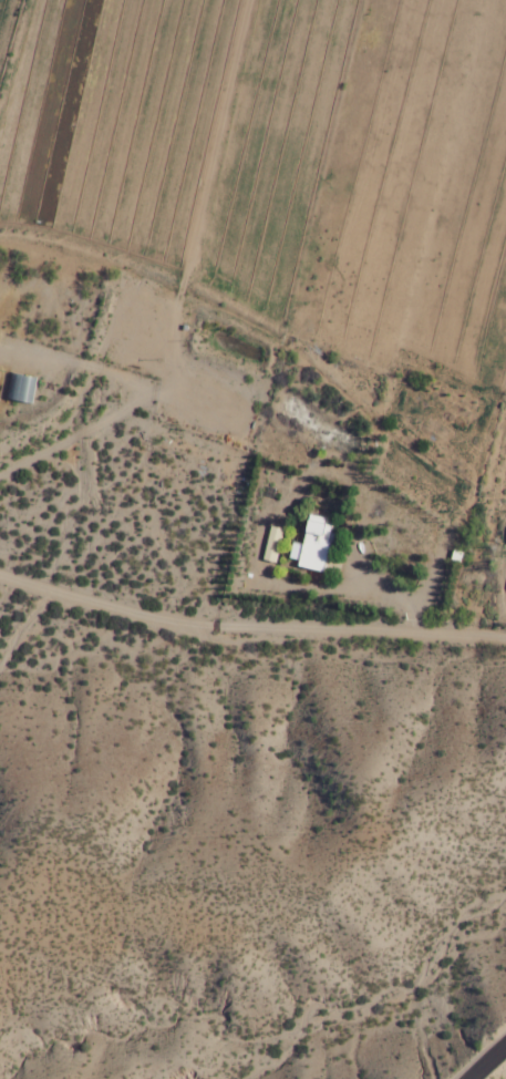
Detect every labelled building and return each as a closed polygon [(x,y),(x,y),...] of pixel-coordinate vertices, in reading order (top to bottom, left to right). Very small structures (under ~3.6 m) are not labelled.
[(325,571),(336,521),(311,516),(305,544),(294,542),(290,558),(300,560),(299,566),(325,571)] [(277,562),(284,528),(270,525),(263,559),(277,562)]
